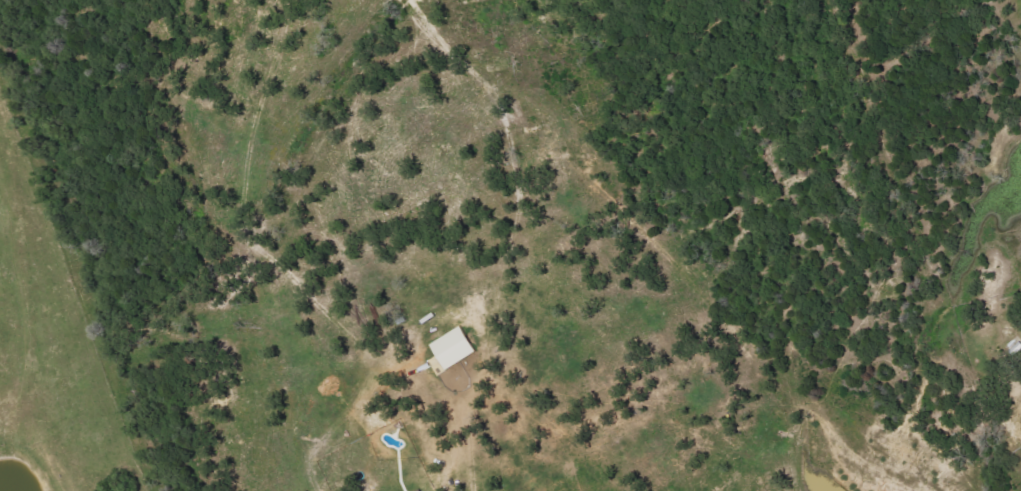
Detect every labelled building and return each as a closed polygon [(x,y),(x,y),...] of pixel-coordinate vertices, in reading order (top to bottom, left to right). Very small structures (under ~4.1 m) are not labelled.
[(433,342),(445,369),(478,354),(465,327),(433,342)]
